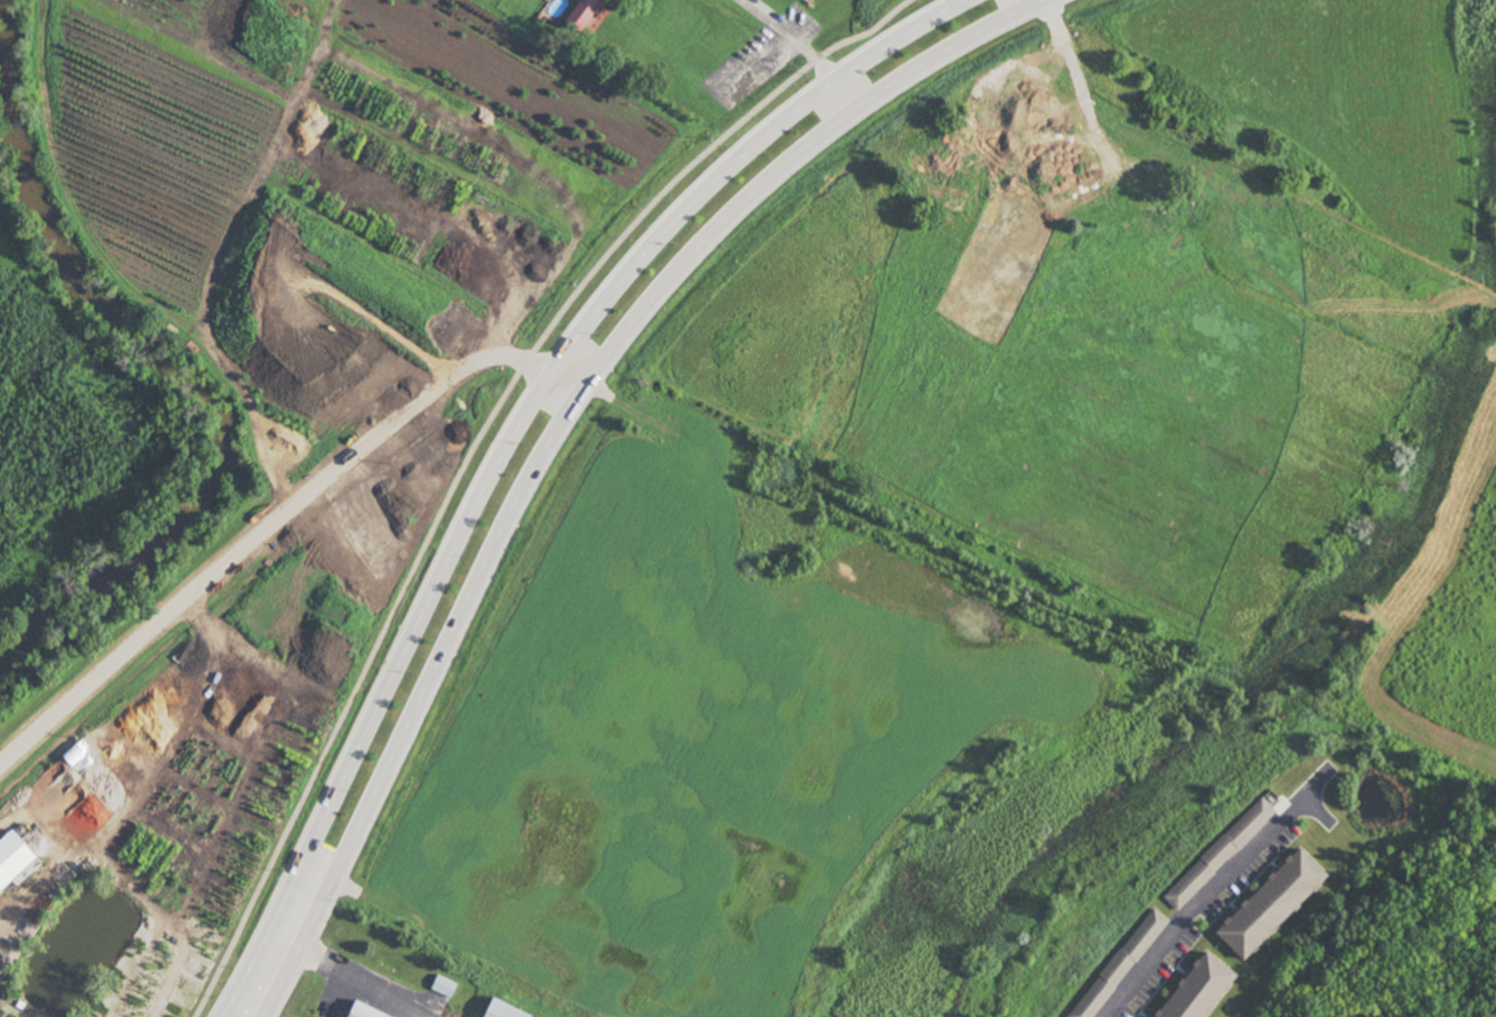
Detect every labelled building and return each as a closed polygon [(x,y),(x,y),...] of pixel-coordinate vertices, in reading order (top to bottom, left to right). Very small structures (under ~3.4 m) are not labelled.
[(579,1),(580,0),(608,0),(611,2),(585,36),(566,21),(581,2),(579,1)] [(1253,241),(1242,244),(1240,237),(1252,234),(1253,241)] [(87,758),(73,769),(64,758),(78,746),(87,758)] [(1265,801),(1271,808),(1271,809),(1276,814),(1239,851),(1239,850),(1238,850),(1214,874),(1214,875),(1215,876),(1179,913),(1178,912),(1177,912),(1164,900),(1202,862),(1201,861),(1225,837),(1225,838),(1263,799),(1265,801)] [(39,860),(0,895),(0,845),(14,832),(39,860)] [(1237,915),(1240,912),(1243,909),(1241,908),(1246,903),(1248,904),(1270,882),(1268,881),(1273,875),(1275,877),(1279,873),(1282,870),(1287,865),(1285,863),(1290,858),(1292,860),(1301,851),(1329,878),(1320,887),(1322,889),(1316,894),(1315,892),(1300,908),(1301,909),(1296,915),(1294,913),(1279,929),(1280,931),(1275,936),(1273,934),(1258,950),(1260,952),(1255,957),(1253,955),(1244,964),(1216,936),(1225,927),(1224,925),(1229,920),(1230,922),(1237,915)] [(1115,991),(1095,1016),(1070,1016),(1101,979),(1100,978),(1121,952),(1122,953),(1155,910),(1169,921),(1169,922),(1170,923),(1137,964),(1136,963),(1135,963),(1115,990),(1115,991)] [(1214,1013),(1211,1016),(1208,1016),(1157,1016),(1159,1013),(1161,1015),(1180,990),(1178,988),(1182,983),(1185,984),(1188,980),(1190,977),(1196,970),(1193,969),(1198,963),(1200,965),(1207,955),(1238,979),(1230,989),(1232,990),(1228,996),(1226,994),(1213,1012),(1214,1013)] [(437,976),(456,984),(449,1000),(430,991),(437,976)] [(491,1001),(524,1016),(483,1016),(491,1001)] [(354,1004),(382,1016),(348,1016),(354,1004)]
